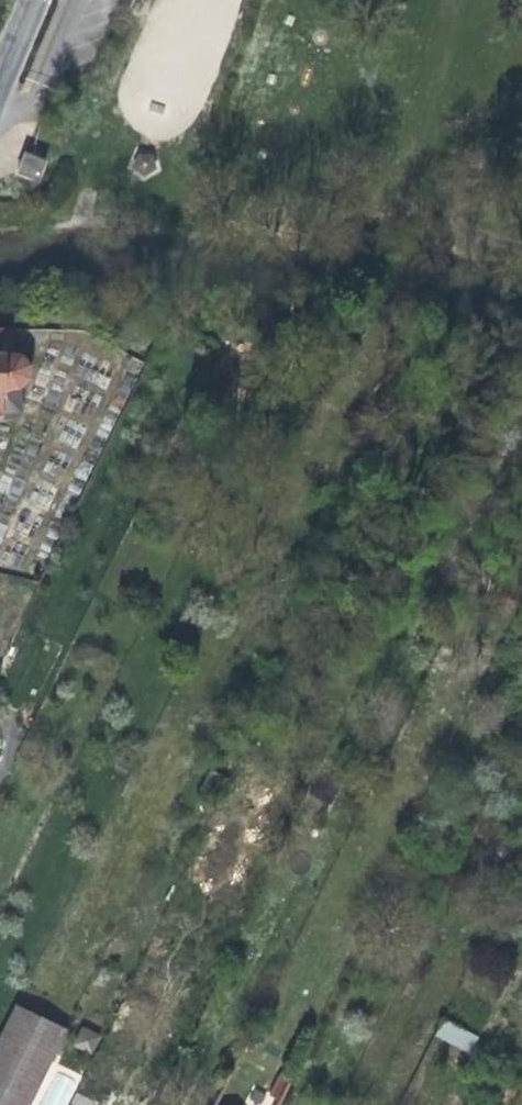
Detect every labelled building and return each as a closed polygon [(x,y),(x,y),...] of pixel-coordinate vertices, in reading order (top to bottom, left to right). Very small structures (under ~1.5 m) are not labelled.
[(15,174),(37,182),(45,160),(23,152),(15,174)] [(131,167),(143,177),(157,170),(152,154),(137,154),(131,167)] [(21,411),(20,387),(27,378),(28,379),(30,376),(28,376),(29,364),(30,364),(29,361),(28,362),(21,353),(21,352),(18,351),(18,353),(9,351),(9,344),(8,344),(8,328),(0,328),(0,412),(21,411)] [(17,1005),(0,1038),(0,1104),(29,1104),(66,1029),(17,1005)] [(443,1020),(435,1035),(470,1054),(478,1039),(443,1020)] [(91,1053),(100,1036),(84,1027),(75,1044),(91,1053)]
